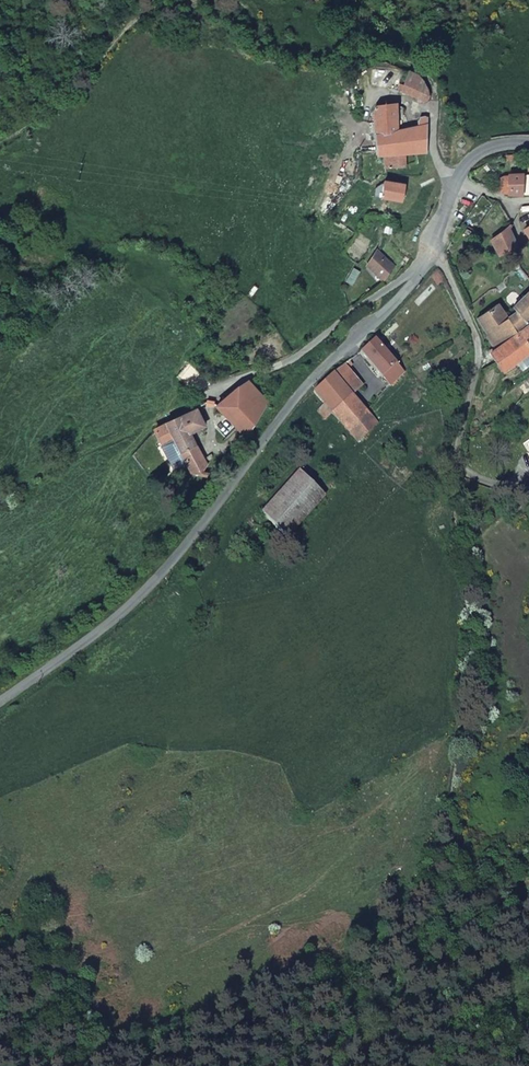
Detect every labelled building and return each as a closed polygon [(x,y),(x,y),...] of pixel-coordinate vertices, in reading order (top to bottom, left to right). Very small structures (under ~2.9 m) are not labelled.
[(413,73),(410,72),(404,84),(401,83),(399,89),(401,90),(402,93),(423,100),(428,99),(433,98),(433,93),(423,79),(418,75),(413,73)] [(426,152),(430,116),(425,115),(423,115),(421,126),(404,127),(403,124),(398,125),(397,114),(405,114),(405,107),(396,107),(395,103),(382,104),(376,109),(381,155),(386,155),(426,152)] [(426,152),(386,155),(387,166),(407,164),(406,154),(426,152)] [(509,193),(525,194),(524,174),(509,174),(509,175),(505,175),(501,177),(499,181),(499,186),(501,189),(505,192),(509,192),(509,193)] [(384,198),(406,201),(405,183),(386,181),(385,182),(384,198)] [(502,258),(514,248),(517,246),(508,227),(491,240),(502,258)] [(372,261),(370,261),(387,278),(399,265),(381,246),(372,261)] [(528,352),(528,324),(525,318),(528,314),(528,284),(523,291),(526,296),(515,306),(518,310),(510,317),(499,302),(480,316),(490,331),(491,350),(506,369),(528,352)] [(361,348),(393,381),(393,380),(407,368),(376,335),(361,348)] [(349,428),(368,411),(353,393),(365,383),(347,360),(315,388),(327,400),(334,411),(349,428)] [(237,420),(249,432),(272,399),(250,377),(238,383),(216,401),(228,412),(237,420)] [(334,411),(327,400),(319,405),(328,415),(334,411)] [(156,429),(160,440),(172,434),(175,440),(187,465),(194,477),(209,468),(191,435),(205,428),(198,411),(156,429)] [(378,423),(368,411),(349,428),(358,440),(378,423)] [(237,420),(228,412),(221,417),(229,427),(237,420)] [(187,465),(175,440),(162,447),(175,471),(187,465)] [(294,535),(330,492),(303,469),(267,513),(294,535)]
